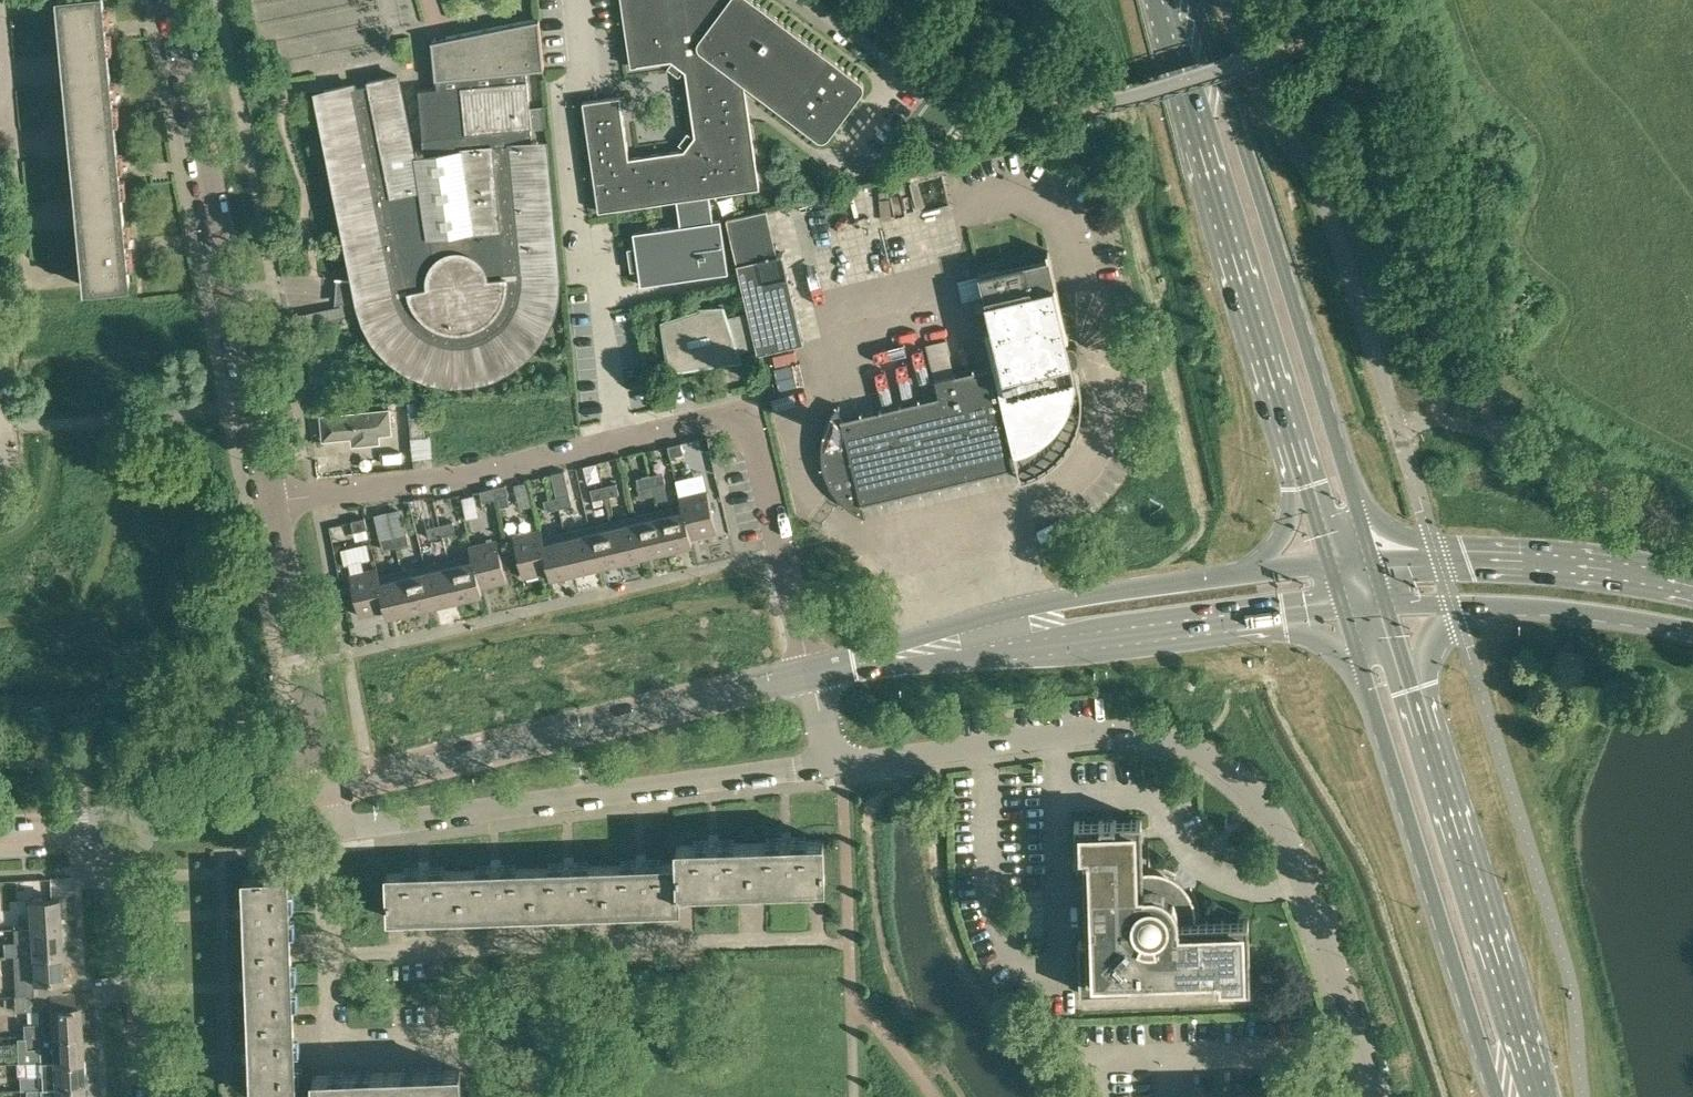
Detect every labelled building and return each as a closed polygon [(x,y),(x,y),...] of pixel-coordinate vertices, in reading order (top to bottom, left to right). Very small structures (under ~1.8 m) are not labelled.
[(59,10),(85,286),(129,282),(126,245),(119,172),(112,99),(105,27),(103,0),(58,0),(59,10)] [(630,66),(671,60),(677,65),(685,71),(689,101),(730,96),(736,88),(746,95),(744,83),(779,110),(819,137),(820,137),(822,138),(825,137),(827,136),(863,89),(864,87),(864,84),(863,82),(863,81),(754,0),(621,0),(630,66)] [(543,68),(538,19),(442,37),(434,38),(432,39),(432,41),(432,48),(437,87),(417,89),(423,151),(416,152),(400,74),(361,82),(324,90),(362,278),(337,277),(336,289),(335,303),(365,296),(367,302),(369,309),(372,318),(380,333),(384,338),(396,351),(409,361),(415,364),(431,370),(447,373),(454,374),(471,373),(487,369),(493,367),(508,359),(522,348),(526,344),(536,330),(544,315),(546,309),(550,292),(550,275),(537,141),(533,141),(532,128),(550,126),(548,104),(530,106),(527,79),(526,70),(543,68)] [(684,149),(629,157),(617,159),(619,174),(593,178),(598,211),(677,200),(709,195),(748,189),(759,188),(749,121),(746,95),(736,88),(730,96),(689,101),(694,135),(688,143),(684,149)] [(582,101),(588,141),(593,178),(619,174),(617,159),(629,157),(620,96),(616,97),(582,101)] [(713,220),(709,195),(677,200),(680,225),(633,232),(635,247),(637,258),(638,269),(640,284),(728,272),(720,219),(713,220)] [(742,284),(748,311),(757,347),(757,350),(803,339),(782,250),(777,251),(767,208),(752,212),(726,218),(742,284)] [(1082,394),(1081,386),(1050,257),(979,273),(992,328),(985,330),(993,364),(935,378),(939,394),(842,417),(838,405),(833,412),(828,420),(825,428),(823,437),(822,445),(821,454),(822,463),(825,472),(828,480),(832,488),(837,495),(843,502),(850,507),(857,512),(866,516),(866,515),(863,503),(1018,466),(1021,479),(1036,474),(1043,470),(1050,465),(1057,460),(1062,454),(1067,448),(1072,441),(1075,434),(1078,426),(1081,418),(1082,410),(1082,402),(1082,394)] [(342,315),(339,304),(289,315),(292,326),(342,315)] [(725,316),(722,306),(696,308),(697,311),(661,322),(668,373),(722,365),(740,362),(736,352),(757,347),(748,311),(725,316)] [(795,393),(827,389),(825,369),(792,373),(795,393)] [(886,377),(890,399),(901,397),(897,375),(886,377)] [(422,399),(407,401),(409,413),(413,413),(422,412),(424,411),(422,399)] [(412,456),(406,403),(306,412),(318,478),(388,471),(389,461),(412,456)] [(423,435),(424,435),(422,412),(413,413),(409,413),(411,436),(423,435)] [(411,436),(413,458),(431,456),(429,435),(424,435),(423,435),(411,436)] [(670,456),(684,452),(681,442),(668,445),(670,456)] [(663,470),(650,474),(655,493),(653,484),(666,481),(663,470)] [(650,474),(637,477),(641,497),(655,493),(650,474)] [(604,484),(604,485),(606,495),(619,492),(617,481),(604,484)] [(506,483),(493,486),(496,497),(498,497),(501,507),(510,505),(508,494),(509,494),(506,483)] [(604,485),(590,488),(593,498),(606,495),(604,485)] [(496,497),(493,486),(480,489),(482,500),(496,497)] [(679,495),(681,504),(691,544),(692,543),(691,537),(717,531),(706,489),(679,495)] [(570,492),(558,495),(560,507),(572,504),(570,492)] [(442,534),(433,495),(420,497),(429,537),(442,534)] [(434,495),(433,495),(442,534),(456,531),(448,496),(435,499),(434,495)] [(560,507),(558,495),(544,498),(546,510),(560,507)] [(681,504),(658,509),(668,549),(691,544),(681,504)] [(401,507),(388,510),(396,545),(409,542),(401,507)] [(658,509),(635,515),(645,555),(668,549),(658,509)] [(375,513),(383,548),(396,545),(388,510),(375,513)] [(635,515),(612,520),(622,560),(645,555),(635,515)] [(354,530),(367,527),(364,516),(351,519),(354,530)] [(612,520),(589,526),(598,565),(622,560),(612,520)] [(589,526),(566,531),(575,571),(598,565),(589,526)] [(543,537),(541,528),(514,535),(524,577),(550,570),(551,577),(552,576),(543,537)] [(566,531),(543,537),(552,576),(575,571),(566,531)] [(469,545),(471,554),(481,593),(482,593),(481,587),(506,581),(497,539),(469,545)] [(436,549),(439,561),(448,559),(445,547),(436,549)] [(471,554),(448,559),(458,599),(481,593),(471,554)] [(439,561),(425,564),(435,604),(458,599),(448,559),(439,561)] [(425,564),(402,570),(412,609),(435,604),(425,564)] [(388,615),(379,575),(377,567),(350,573),(360,615),(386,609),(387,615),(388,615)] [(402,570),(379,575),(388,615),(412,609),(402,570)] [(1141,818),(1074,820),(1075,855),(1083,855),(1086,939),(1078,940),(1080,991),(1131,989),(1130,981),(1215,978),(1215,986),(1250,985),(1248,918),(1198,920),(1192,920),(1191,913),(1190,906),(1187,899),(1183,892),(1178,886),(1171,881),(1164,877),(1157,875),(1150,874),(1143,874),(1141,818)] [(781,840),(749,841),(751,885),(824,882),(823,838),(792,839),(781,840)] [(710,842),(676,843),(677,861),(678,888),(751,885),(749,841),(719,842),(710,842)] [(636,862),(604,864),(606,909),(679,906),(678,888),(677,861),(647,862),(636,862)] [(564,865),(531,866),(533,911),(606,909),(604,864),(574,865),(564,865)] [(491,868),(458,869),(460,914),(533,911),(531,866),(502,867),(491,868)] [(419,870),(386,871),(387,916),(460,914),(458,869),(430,870),(419,870)] [(245,920),(246,949),(291,947),(288,875),(243,876),(245,908),(245,913),(245,920)] [(29,900),(30,927),(61,926),(59,899),(29,900)] [(30,927),(32,954),(62,952),(61,926),(30,927)] [(12,955),(18,955),(18,954),(18,941),(13,941),(4,941),(3,941),(3,955),(12,955)] [(248,992),(249,1022),(294,1020),(291,947),(246,949),(248,979),(248,985),(248,992)] [(62,952),(32,954),(34,993),(64,991),(62,952)] [(24,1023),(24,1035),(80,1032),(79,1005),(64,1006),(64,991),(34,993),(13,994),(14,1009),(35,1008),(36,1022),(24,1023)] [(1307,994),(1298,994),(1299,1003),(1307,1003),(1307,994)] [(252,1095),(297,1093),(296,1076),(294,1020),(249,1022),(251,1052),(251,1057),(251,1062),(252,1095)] [(80,1032),(24,1035),(25,1047),(37,1047),(38,1062),(82,1059),(80,1032)] [(25,1088),(25,1090),(83,1086),(82,1059),(38,1062),(39,1074),(18,1075),(19,1088),(25,1088)] [(460,1068),(387,1071),(388,1096),(462,1096),(460,1068)] [(387,1071),(314,1074),(315,1096),(388,1096),(387,1071)] [(25,1090),(26,1096),(84,1096),(83,1086),(25,1090)]
